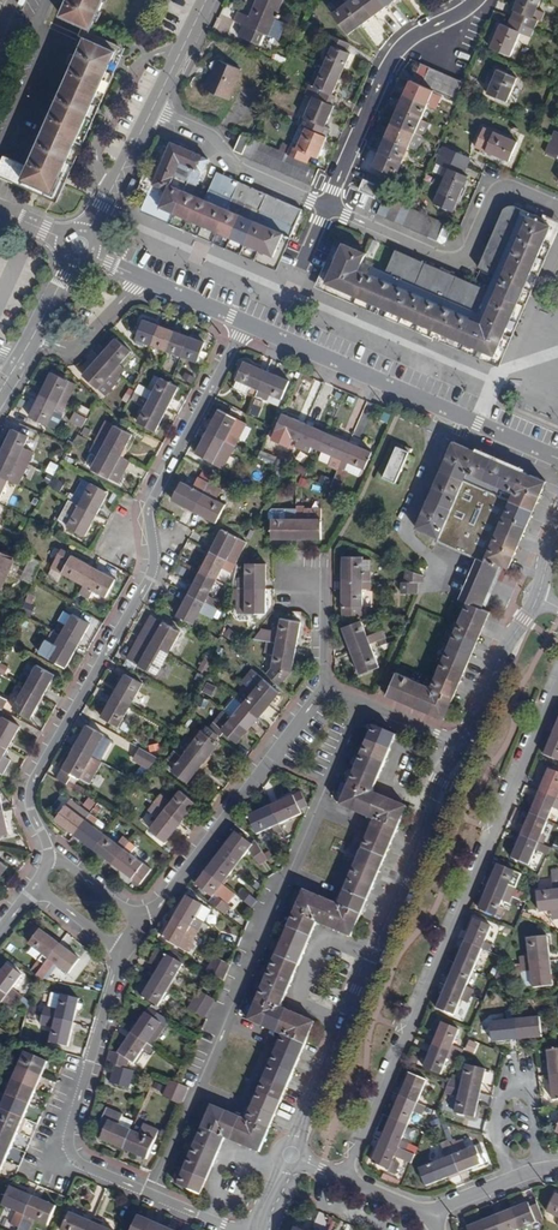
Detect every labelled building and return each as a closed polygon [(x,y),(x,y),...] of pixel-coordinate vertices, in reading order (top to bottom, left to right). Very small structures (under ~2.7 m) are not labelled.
[(62,16),(84,26),(80,35),(86,38),(87,39),(90,32),(104,0),(69,0),(62,16)] [(250,16),(238,11),(234,20),(243,24),(238,36),(260,45),(265,34),(269,35),(276,19),(284,0),(257,0),(250,16)] [(348,34),(395,0),(351,0),(333,14),(348,34)] [(513,10),(514,10),(511,18),(534,29),(538,20),(533,18),(537,9),(541,0),(518,0),(513,10)] [(544,13),(537,9),(533,18),(538,20),(541,21),(544,13)] [(501,24),(491,48),(511,56),(521,33),(531,37),(534,29),(511,18),(507,26),(501,24)] [(285,22),(276,19),(269,35),(277,39),(285,22)] [(90,32),(87,39),(117,52),(53,193),(23,179),(19,186),(56,202),(74,165),(123,55),(126,49),(90,32)] [(333,46),(315,87),(309,85),(306,93),(314,97),(326,102),(326,101),(333,105),(336,97),(333,95),(351,54),(346,52),(350,44),(330,35),(326,44),(333,46)] [(86,38),(78,57),(74,66),(57,102),(53,112),(37,147),(32,157),(28,166),(4,155),(0,164),(0,177),(14,183),(19,186),(23,179),(53,193),(117,52),(87,39),(86,38)] [(78,57),(71,54),(67,63),(74,66),(78,57)] [(218,59),(205,89),(229,99),(242,69),(218,59)] [(430,67),(421,63),(413,81),(422,85),(430,67)] [(438,71),(430,67),(422,85),(430,89),(438,71)] [(498,69),(487,93),(506,102),(517,78),(498,69)] [(438,92),(446,74),(438,71),(430,89),(433,90),(438,92)] [(455,78),(446,74),(438,92),(447,96),(455,78)] [(463,82),(455,78),(447,96),(455,100),(463,82)] [(410,80),(373,167),(396,177),(415,133),(421,119),(433,90),(430,89),(422,85),(413,81),(410,80)] [(314,97),(304,117),(302,116),(298,124),(306,128),(319,133),(322,125),(325,127),(335,105),(333,105),(326,101),(326,102),(314,97)] [(57,102),(51,99),(46,109),(53,112),(57,102)] [(429,123),(421,119),(415,133),(423,137),(429,123)] [(484,127),(475,146),(510,161),(518,142),(484,127)] [(306,128),(297,148),(291,146),(287,154),(293,157),(301,161),(307,163),(311,155),(318,158),(327,137),(319,133),(306,128)] [(249,138),(241,135),(234,151),(243,154),(249,138)] [(258,142),(249,138),(243,154),(242,155),(251,159),(258,142)] [(550,141),(546,153),(557,158),(557,157),(557,145),(550,141)] [(217,172),(205,199),(193,194),(208,159),(201,156),(201,155),(171,142),(155,179),(148,177),(144,186),(151,189),(144,204),(273,259),(284,234),(291,237),(303,209),(217,172)] [(267,146),(258,142),(251,159),(259,163),(267,146)] [(37,147),(30,144),(26,154),(32,157),(37,147)] [(276,149),(267,146),(259,163),(268,167),(276,149)] [(443,146),(439,155),(467,167),(471,158),(443,146)] [(284,153),(276,149),(268,167),(277,170),(284,153)] [(287,154),(284,153),(277,170),(285,174),(293,157),(287,154)] [(449,169),(445,176),(433,203),(453,212),(468,177),(464,175),(467,167),(439,155),(436,163),(437,164),(449,169)] [(293,157),(285,174),(294,178),(301,161),(293,157)] [(307,163),(301,161),(294,178),(303,182),(310,164),(307,163)] [(319,168),(310,164),(303,182),(311,185),(319,168)] [(449,169),(437,164),(434,171),(445,176),(449,169)] [(364,180),(359,190),(374,197),(379,186),(364,180)] [(393,201),(385,197),(377,214),(385,218),(393,201)] [(402,204),(393,201),(385,218),(394,222),(402,204)] [(273,259),(144,204),(141,211),(277,269),(280,262),(273,259)] [(411,208),(402,204),(394,222),(403,226),(411,208)] [(494,274),(522,210),(512,205),(510,206),(508,206),(506,207),(504,209),(478,267),(494,274)] [(419,212),(411,208),(403,226),(411,230),(419,212)] [(334,246),(319,281),(317,286),(320,288),(499,365),(530,294),(557,229),(557,221),(544,215),(542,218),(522,210),(494,274),(487,289),(396,250),(386,272),(371,265),(367,274),(359,270),(366,253),(337,240),(334,246)] [(428,216),(419,212),(411,230),(420,234),(428,216)] [(437,220),(428,216),(420,234),(429,237),(437,220)] [(445,224),(437,220),(429,237),(437,241),(441,233),(445,225),(445,224)] [(451,228),(445,225),(441,233),(448,236),(451,228)] [(448,236),(441,233),(437,241),(438,242),(441,242),(444,243),(445,243),(448,236)] [(291,237),(284,234),(273,259),(280,262),(291,237)] [(143,319),(135,339),(151,345),(159,325),(143,319)] [(159,325),(151,345),(167,351),(174,331),(159,325)] [(174,331),(167,351),(182,356),(189,337),(174,331)] [(189,337),(182,356),(198,362),(198,361),(205,363),(208,353),(202,351),(205,343),(189,337)] [(116,338),(98,358),(119,377),(126,370),(119,364),(131,352),(116,338)] [(98,358),(83,375),(106,396),(117,383),(115,381),(119,377),(98,358)] [(244,361),(236,379),(237,380),(251,386),(247,394),(257,398),(267,371),(244,361)] [(257,398),(250,414),(255,417),(262,400),(267,402),(270,394),(282,399),(290,381),(267,371),(257,398)] [(51,372),(41,394),(66,407),(77,384),(51,372)] [(135,391),(135,392),(167,409),(178,387),(161,378),(153,392),(139,384),(135,391)] [(237,380),(233,388),(247,394),(251,386),(237,380)] [(146,407),(137,422),(155,432),(167,409),(135,392),(131,399),(146,407)] [(41,394),(29,417),(48,426),(48,425),(55,410),(63,414),(66,407),(41,394)] [(80,404),(76,410),(87,416),(90,409),(80,404)] [(219,409),(208,430),(234,444),(237,438),(229,434),(237,418),(219,409)] [(55,410),(48,425),(56,429),(63,414),(55,410)] [(73,418),(82,424),(86,417),(76,412),(73,418)] [(283,414),(275,431),(276,431),(289,437),(286,444),(285,445),(287,446),(295,449),(295,447),(305,424),(283,414)] [(305,424),(295,447),(310,453),(312,447),(320,450),(327,433),(305,424)] [(114,425),(103,447),(121,456),(132,435),(114,425)] [(12,428),(2,451),(18,459),(29,436),(12,428)] [(208,430),(196,453),(224,468),(236,445),(234,444),(208,430)] [(276,431),(273,439),(286,444),(289,437),(276,431)] [(327,433),(320,450),(333,456),(328,465),(338,469),(338,468),(349,443),(327,433)] [(476,451),(453,441),(415,529),(438,539),(436,542),(477,559),(475,564),(497,574),(501,565),(509,569),(547,481),(524,471),(525,469),(477,448),(476,451)] [(349,443),(338,468),(345,471),(348,462),(365,469),(372,453),(349,443)] [(397,446),(383,477),(396,483),(409,452),(404,449),(397,446)] [(103,447),(91,469),(109,479),(119,484),(131,462),(121,456),(103,447)] [(0,455),(0,476),(8,480),(18,485),(28,464),(18,459),(2,451),(0,455)] [(45,472),(54,476),(59,465),(50,461),(45,472)] [(348,462),(345,471),(361,478),(365,469),(348,462)] [(294,470),(306,475),(309,469),(297,464),(294,470)] [(61,491),(63,482),(52,479),(50,488),(61,491)] [(83,479),(71,501),(79,505),(91,483),(83,479)] [(181,482),(172,500),(195,512),(209,485),(202,482),(197,490),(181,482)] [(91,483),(79,505),(97,515),(109,493),(91,483)] [(209,485),(195,512),(216,523),(225,505),(211,498),(216,489),(209,485)] [(58,519),(68,525),(79,505),(71,501),(69,499),(58,519)] [(68,525),(67,527),(85,537),(97,515),(79,505),(68,525)] [(297,508),(297,539),(321,539),(321,519),(304,519),(304,506),(297,506),(297,508)] [(268,519),(271,519),(285,519),(285,508),(272,508),(268,512),(268,519)] [(271,519),(271,539),(297,539),(297,508),(285,508),(285,519),(271,519)] [(215,544),(210,552),(236,565),(247,542),(222,529),(215,544)] [(210,541),(205,549),(210,552),(215,544),(210,541)] [(528,565),(535,551),(525,546),(518,560),(528,565)] [(61,549),(51,567),(84,585),(94,567),(61,549)] [(210,552),(199,573),(216,582),(223,568),(232,573),(236,565),(210,552)] [(4,587),(15,560),(0,554),(0,585),(4,587)] [(343,556),(343,581),(363,581),(363,557),(343,556)] [(31,557),(21,577),(33,583),(42,561),(31,557)] [(238,578),(238,589),(266,589),(267,564),(246,563),(246,578),(238,578)] [(482,599),(485,593),(488,595),(489,594),(497,574),(475,564),(466,584),(460,599),(468,602),(482,609),(486,601),(482,599)] [(84,585),(79,594),(89,599),(94,590),(106,597),(116,579),(94,567),(84,585)] [(406,568),(404,582),(418,582),(423,582),(425,577),(406,568)] [(208,595),(216,582),(199,573),(189,594),(216,608),(220,601),(208,595)] [(343,581),(343,615),(363,615),(363,581),(343,581)] [(404,582),(403,582),(402,582),(401,594),(417,594),(418,582),(404,582)] [(266,614),(266,589),(238,589),(234,589),(234,600),(239,600),(238,613),(266,614)] [(189,594),(177,616),(194,624),(201,610),(213,617),(217,609),(216,608),(189,594)] [(35,607),(25,602),(21,612),(20,613),(29,618),(35,607)] [(468,602),(461,616),(484,626),(490,612),(482,609),(468,602)] [(73,614),(60,636),(78,646),(90,624),(73,614)] [(150,614),(138,635),(169,653),(181,632),(150,614)] [(461,616),(455,631),(478,640),(484,626),(461,616)] [(249,639),(267,642),(296,647),(301,622),(281,618),(278,634),(256,631),(249,639)] [(342,628),(351,651),(370,643),(386,637),(384,630),(367,636),(361,621),(342,628)] [(52,631),(47,640),(55,644),(60,636),(52,631)] [(455,631),(449,645),(472,654),(478,640),(455,631)] [(138,635),(126,658),(156,675),(169,653),(138,635)] [(46,639),(38,652),(65,668),(78,646),(60,636),(55,644),(47,640),(46,639)] [(275,654),(272,668),(267,674),(280,685),(292,671),(296,647),(267,642),(265,653),(275,654)] [(351,651),(360,674),(379,667),(370,643),(351,651)] [(449,645),(443,659),(466,669),(472,654),(449,645)] [(198,670),(206,675),(212,658),(206,655),(198,670)] [(443,659),(437,673),(460,683),(466,669),(443,659)] [(37,665),(25,687),(43,697),(55,675),(37,665)] [(126,673),(113,695),(131,705),(143,683),(126,673)] [(397,673),(387,695),(401,701),(411,679),(397,673)] [(437,673),(431,688),(439,691),(454,697),(460,683),(437,673)] [(265,679),(253,693),(269,705),(280,692),(265,679)] [(411,679),(401,701),(416,707),(425,685),(411,679)] [(202,692),(212,696),(215,686),(206,682),(202,692)] [(425,685),(416,707),(430,713),(439,691),(431,688),(425,685)] [(25,687),(13,708),(30,718),(43,697),(25,687)] [(439,691),(430,713),(444,719),(454,697),(439,691)] [(253,693),(243,705),(258,718),(269,705),(253,693)] [(113,695),(101,717),(118,727),(131,705),(113,695)] [(243,705),(232,718),(248,730),(258,718),(243,705)] [(223,710),(208,727),(219,736),(220,737),(224,732),(237,743),(248,730),(232,718),(223,710)] [(0,721),(0,744),(8,748),(20,727),(2,717),(0,721)] [(87,725),(74,747),(92,757),(104,734),(87,725)] [(374,725),(368,740),(390,749),(396,735),(374,725)] [(188,738),(181,746),(203,763),(218,743),(215,741),(219,736),(208,727),(207,726),(203,731),(194,743),(188,738)] [(544,755),(557,761),(557,734),(554,732),(544,755)] [(368,740),(362,754),(384,763),(390,749),(368,740)] [(3,774),(11,760),(3,756),(8,748),(0,744),(0,773),(3,774)] [(176,766),(172,771),(188,783),(203,763),(181,746),(176,752),(183,757),(176,766)] [(103,763),(92,757),(74,747),(62,769),(91,785),(103,763)] [(160,759),(140,748),(133,760),(153,772),(160,759)] [(167,759),(176,766),(183,757),(176,752),(174,750),(167,759)] [(362,754),(356,768),(378,778),(384,763),(362,754)] [(356,768),(350,783),(364,789),(372,792),(378,778),(356,768)] [(540,792),(557,799),(557,773),(550,769),(540,792)] [(350,783),(340,805),(355,811),(364,789),(350,783)] [(364,789),(355,811),(369,817),(378,795),(372,792),(364,789)] [(161,794),(155,802),(181,822),(196,803),(180,790),(171,802),(161,794)] [(271,806),(279,824),(302,814),(300,810),(308,806),(302,792),(294,796),(271,806)] [(540,792),(531,814),(548,821),(557,799),(540,792)] [(378,795),(369,817),(375,820),(383,823),(393,801),(378,795)] [(70,798),(66,805),(78,814),(83,808),(70,798)] [(89,798),(83,805),(90,810),(96,803),(89,798)] [(393,801),(383,823),(397,829),(407,807),(393,801)] [(158,819),(149,830),(165,842),(181,822),(155,802),(148,810),(158,819)] [(66,805),(55,819),(74,834),(90,813),(83,808),(78,814),(66,805)] [(248,816),(257,834),(273,827),(276,835),(283,832),(279,824),(271,806),(248,816)] [(9,834),(4,809),(0,810),(0,836),(9,834)] [(90,813),(74,834),(94,849),(104,834),(93,825),(98,819),(90,813)] [(531,814),(521,836),(545,846),(549,837),(542,834),(548,821),(531,814)] [(375,820),(369,834),(391,843),(397,829),(383,823),(375,820)] [(236,832),(225,846),(242,859),(249,850),(260,866),(269,860),(255,840),(252,844),(236,832)] [(104,834),(94,849),(113,863),(130,842),(123,836),(117,844),(104,834)] [(369,834),(363,848),(385,858),(391,843),(369,834)] [(521,836),(512,859),(529,866),(536,850),(543,853),(546,846),(545,846),(521,836)] [(130,842),(113,863),(140,884),(151,869),(131,854),(136,847),(130,842)] [(225,846),(216,858),(233,872),(242,859),(225,846)] [(363,848),(357,862),(379,872),(385,858),(363,848)] [(216,858),(206,871),(223,884),(233,872),(216,858)] [(8,867),(0,861),(0,877),(8,867)] [(357,862),(351,876),(373,886),(379,872),(357,862)] [(498,864),(489,887),(513,897),(516,890),(508,887),(515,872),(498,864)] [(539,912),(557,910),(557,869),(551,870),(554,891),(537,893),(539,912)] [(206,871),(196,884),(212,897),(209,902),(225,915),(231,907),(215,895),(223,884),(206,871)] [(351,876),(345,890),(367,900),(373,886),(351,876)] [(489,887),(479,910),(501,919),(505,909),(500,907),(503,901),(510,904),(513,897),(489,887)] [(243,889),(238,896),(251,907),(257,900),(243,889)] [(304,890),(294,913),(309,919),(318,896),(304,890)] [(345,890),(339,905),(347,908),(361,914),(367,900),(345,890)] [(187,896),(175,917),(199,931),(204,922),(196,917),(203,905),(187,896)] [(318,896),(309,919),(317,922),(323,925),(333,902),(318,896)] [(333,902),(323,925),(337,931),(347,908),(339,905),(333,902)] [(204,922),(205,923),(212,910),(203,905),(196,917),(204,922)] [(347,908),(337,931),(351,937),(361,914),(347,908)] [(294,913),(288,927),(311,936),(317,922),(309,919),(294,913)] [(175,917),(163,938),(188,953),(193,944),(199,931),(175,917)] [(475,920),(465,942),(482,949),(485,942),(492,927),(475,920)] [(35,926),(28,935),(33,939),(29,944),(44,955),(40,960),(45,964),(60,944),(35,926)] [(288,927),(282,941),(304,951),(311,936),(288,927)] [(519,957),(520,964),(550,961),(548,936),(528,938),(530,956),(519,957)] [(282,941),(276,955),(298,965),(304,951),(282,941)] [(465,942),(456,964),(473,971),(482,949),(465,942)] [(60,944),(45,964),(50,969),(55,963),(68,973),(79,959),(60,944)] [(159,969),(155,976),(171,985),(183,964),(167,955),(157,949),(149,963),(159,969)] [(276,955),(270,969),(292,979),(298,965),(276,955)] [(216,957),(208,971),(223,980),(230,965),(216,957)] [(521,970),(521,972),(531,971),(533,988),(553,986),(550,961),(520,964),(509,965),(509,971),(521,970)] [(0,974),(0,989),(14,1000),(28,1010),(30,1002),(12,989),(22,975),(8,964),(0,974)] [(456,964),(447,986),(471,996),(474,990),(466,986),(473,971),(456,964)] [(270,969),(264,984),(286,993),(292,979),(270,969)] [(145,979),(136,993),(159,1006),(171,985),(155,976),(151,983),(145,979)] [(264,984),(258,998),(272,1004),(280,1007),(286,993),(264,984)] [(447,986),(437,1009),(454,1016),(461,1000),(468,1003),(471,996),(447,986)] [(3,1001),(9,1007),(14,1000),(0,989),(0,1005),(3,1001)] [(200,991),(194,1000),(210,1009),(214,999),(200,991)] [(48,1007),(58,1009),(62,995),(51,993),(48,1007)] [(44,1006),(42,1016),(74,1023),(79,999),(62,995),(58,1009),(48,1007),(44,1006)] [(258,998),(249,1020),(263,1026),(272,1004),(258,998)] [(194,1000),(188,1009),(204,1018),(210,1009),(194,1000)] [(272,1004),(263,1026),(277,1032),(287,1010),(280,1007),(272,1004)] [(150,1008),(132,1033),(153,1047),(170,1020),(150,1008)] [(287,1010),(277,1032),(283,1035),(291,1038),(301,1016),(287,1010)] [(54,1028),(50,1042),(68,1047),(74,1023),(42,1016),(40,1025),(54,1028)] [(301,1016),(291,1038),(306,1044),(315,1022),(301,1016)] [(514,1020),(516,1040),(542,1037),(540,1017),(514,1020)] [(490,1022),(492,1042),(516,1040),(514,1020),(490,1022)] [(442,1022),(433,1045),(450,1052),(459,1029),(442,1022)] [(119,1053),(110,1051),(106,1063),(115,1066),(127,1069),(129,1060),(134,1063),(144,1049),(150,1054),(154,1048),(153,1047),(132,1033),(119,1053)] [(283,1035),(277,1049),(299,1059),(306,1044),(291,1038),(283,1035)] [(475,1052),(478,1043),(469,1039),(465,1048),(475,1052)] [(433,1045),(424,1068),(441,1075),(450,1052),(433,1045)] [(277,1049),(271,1063),(293,1073),(299,1059),(277,1049)] [(550,1075),(557,1074),(557,1049),(548,1050),(550,1075)] [(26,1052),(20,1066),(42,1076),(48,1061),(26,1052)] [(271,1063),(265,1077),(287,1087),(293,1073),(271,1063)] [(448,1084),(447,1086),(480,1094),(486,1069),(467,1065),(463,1081),(450,1078),(448,1084)] [(20,1066),(14,1080),(36,1090),(42,1076),(20,1066)] [(115,1066),(110,1083),(129,1089),(134,1071),(127,1069),(115,1066)] [(410,1073),(400,1096),(417,1103),(427,1080),(410,1073)] [(265,1077),(259,1092),(281,1101),(287,1087),(265,1077)] [(14,1080),(7,1094),(30,1104),(36,1090),(14,1080)] [(170,1081),(163,1097),(181,1105),(189,1088),(179,1083),(170,1081)] [(459,1097),(455,1113),(474,1118),(480,1094),(447,1086),(443,1094),(459,1097)] [(259,1092),(253,1106),(275,1116),(281,1101),(259,1092)] [(7,1094),(1,1109),(24,1118),(30,1104),(7,1094)] [(400,1096),(391,1118),(408,1125),(413,1112),(417,1103),(400,1096)] [(413,1112),(421,1116),(425,1106),(417,1103),(413,1112)] [(212,1105),(203,1128),(217,1134),(226,1111),(212,1105)] [(253,1106),(247,1120),(255,1124),(269,1130),(275,1116),(253,1106)] [(0,1112),(0,1125),(18,1132),(24,1118),(1,1109),(0,1112)] [(104,1130),(101,1140),(124,1149),(131,1130),(119,1125),(123,1115),(107,1109),(103,1119),(108,1121),(104,1130)] [(226,1111),(217,1134),(225,1137),(231,1140),(241,1118),(226,1111)] [(241,1118),(231,1140),(245,1146),(255,1124),(247,1120),(241,1118)] [(391,1118),(381,1140),(398,1147),(406,1150),(409,1144),(401,1140),(408,1125),(391,1118)] [(100,1128),(104,1130),(108,1121),(103,1119),(100,1128)] [(131,1130),(124,1149),(147,1159),(154,1140),(158,1130),(143,1124),(139,1134),(131,1130)] [(255,1124),(245,1146),(260,1152),(269,1130),(255,1124)] [(11,1147),(18,1132),(0,1125),(0,1142),(11,1147)] [(203,1128),(197,1142),(219,1151),(225,1137),(217,1134),(203,1128)] [(453,1155),(460,1172),(487,1161),(480,1144),(461,1152),(455,1139),(447,1142),(448,1143),(450,1148),(453,1155)] [(381,1140),(372,1162),(388,1169),(387,1172),(396,1175),(401,1164),(392,1161),(394,1157),(411,1164),(415,1154),(406,1150),(398,1147),(381,1140)] [(5,1161),(11,1147),(0,1142),(0,1158),(5,1161)] [(197,1142),(190,1156),(213,1166),(219,1151),(197,1142)] [(419,1169),(426,1186),(460,1172),(453,1155),(450,1148),(448,1143),(442,1146),(447,1158),(419,1169)] [(190,1156),(184,1170),(207,1180),(213,1166),(190,1156)] [(184,1170),(178,1184),(201,1194),(207,1180),(184,1170)] [(10,1187),(2,1205),(25,1215),(33,1197),(10,1187)] [(547,1211),(557,1217),(557,1194),(556,1193),(547,1211)] [(22,1222),(19,1229),(29,1229),(31,1226),(34,1219),(48,1225),(56,1206),(33,1197),(25,1215),(22,1222)] [(513,1209),(520,1229),(544,1219),(536,1200),(513,1209)] [(504,1229),(517,1229),(520,1229),(513,1209),(498,1215),(504,1229)] [(62,1229),(89,1229),(92,1222),(85,1219),(69,1212),(62,1229)] [(88,1213),(85,1219),(92,1222),(95,1216),(88,1213)] [(486,1229),(504,1229),(498,1215),(483,1221),(486,1229)] [(95,1216),(92,1222),(99,1225),(102,1219),(95,1216)] [(133,1229),(150,1229),(153,1222),(139,1216),(133,1229)] [(483,1221),(460,1229),(486,1229),(483,1221)] [(150,1229),(166,1229),(167,1228),(153,1222),(150,1229)]
